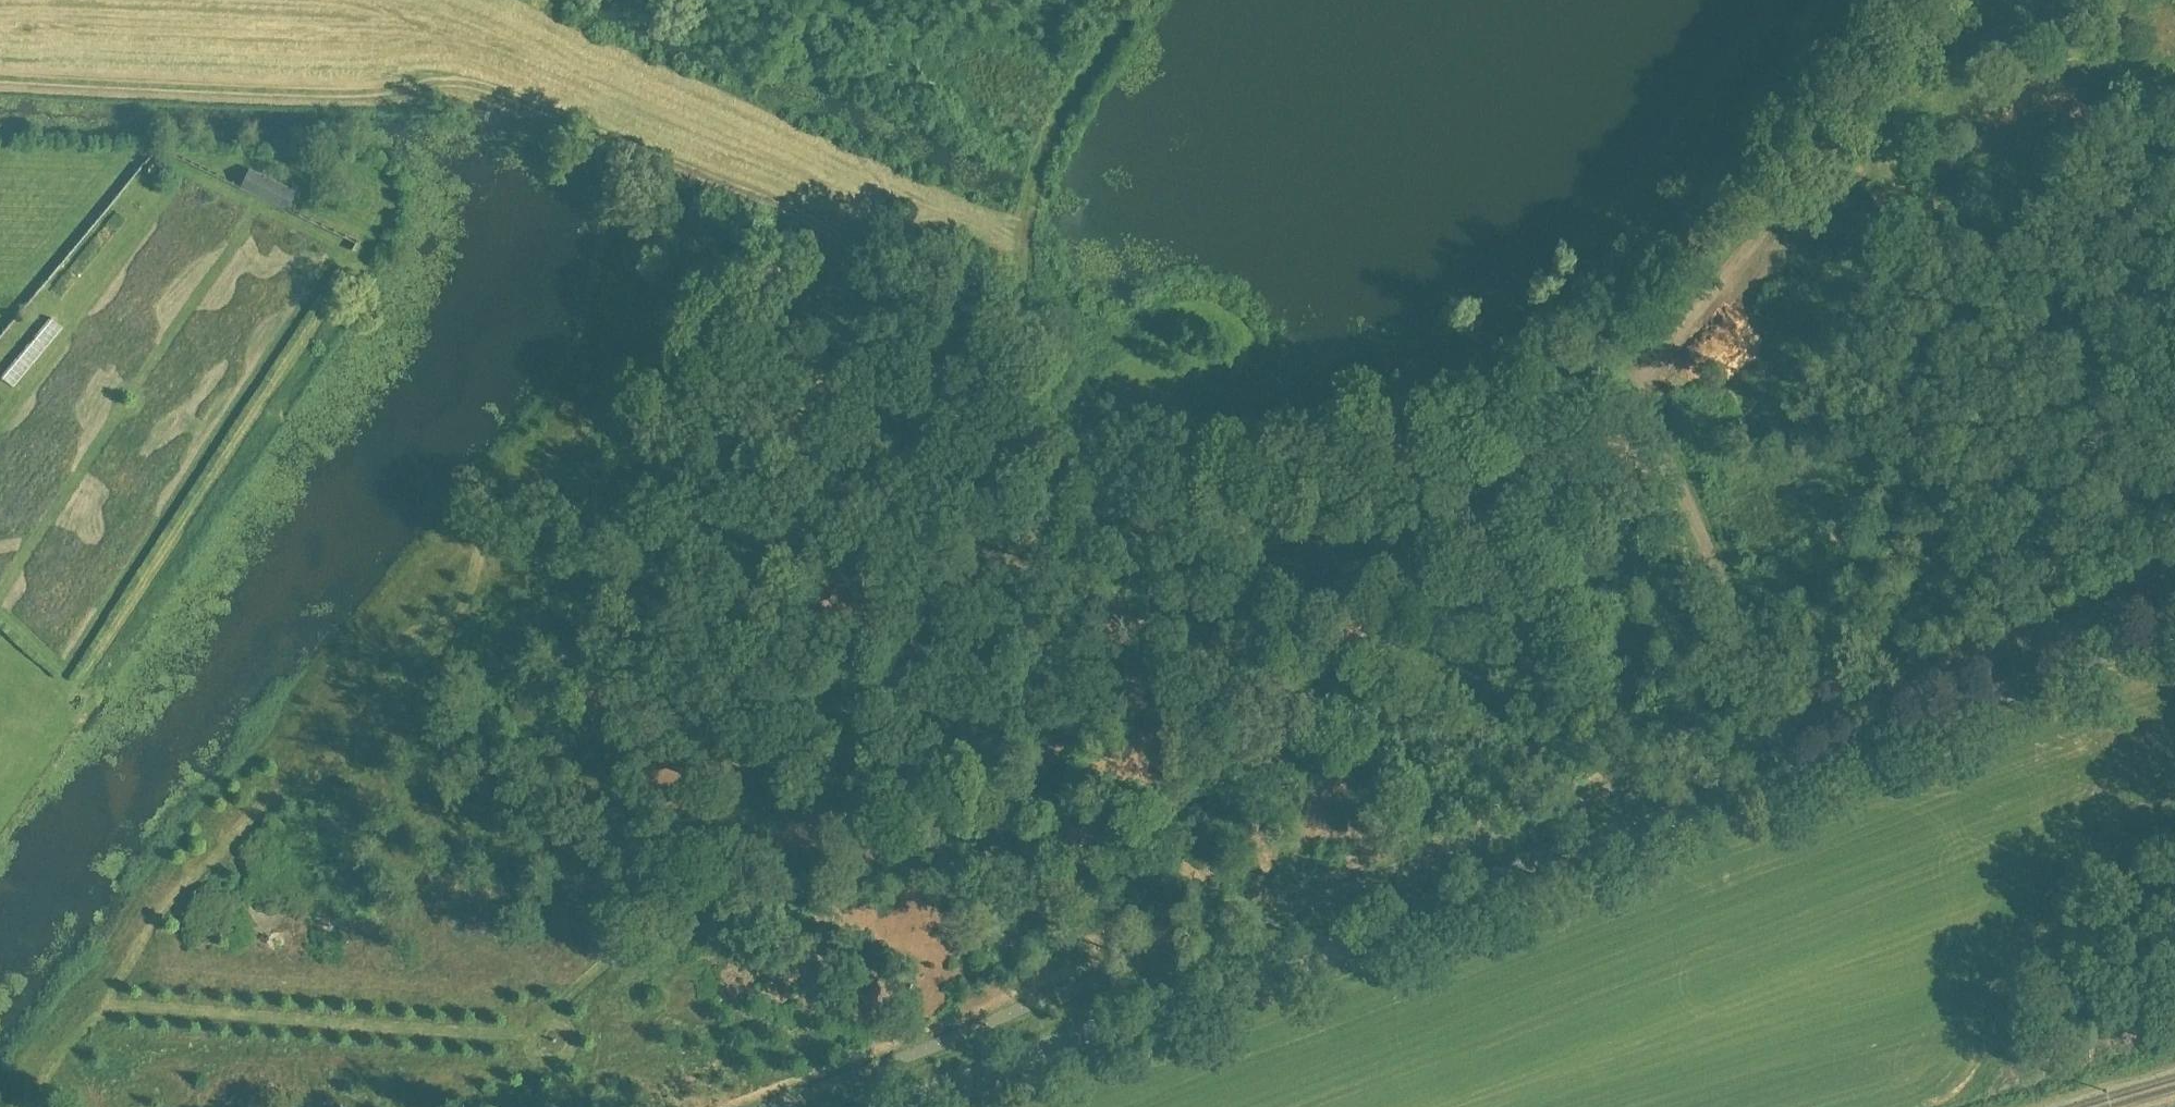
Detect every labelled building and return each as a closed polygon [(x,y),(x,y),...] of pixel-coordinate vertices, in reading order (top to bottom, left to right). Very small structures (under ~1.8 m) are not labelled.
[(250,167),(241,186),(288,209),(297,189),(250,167)] [(64,326),(52,316),(2,376),(13,386),(64,326)]
